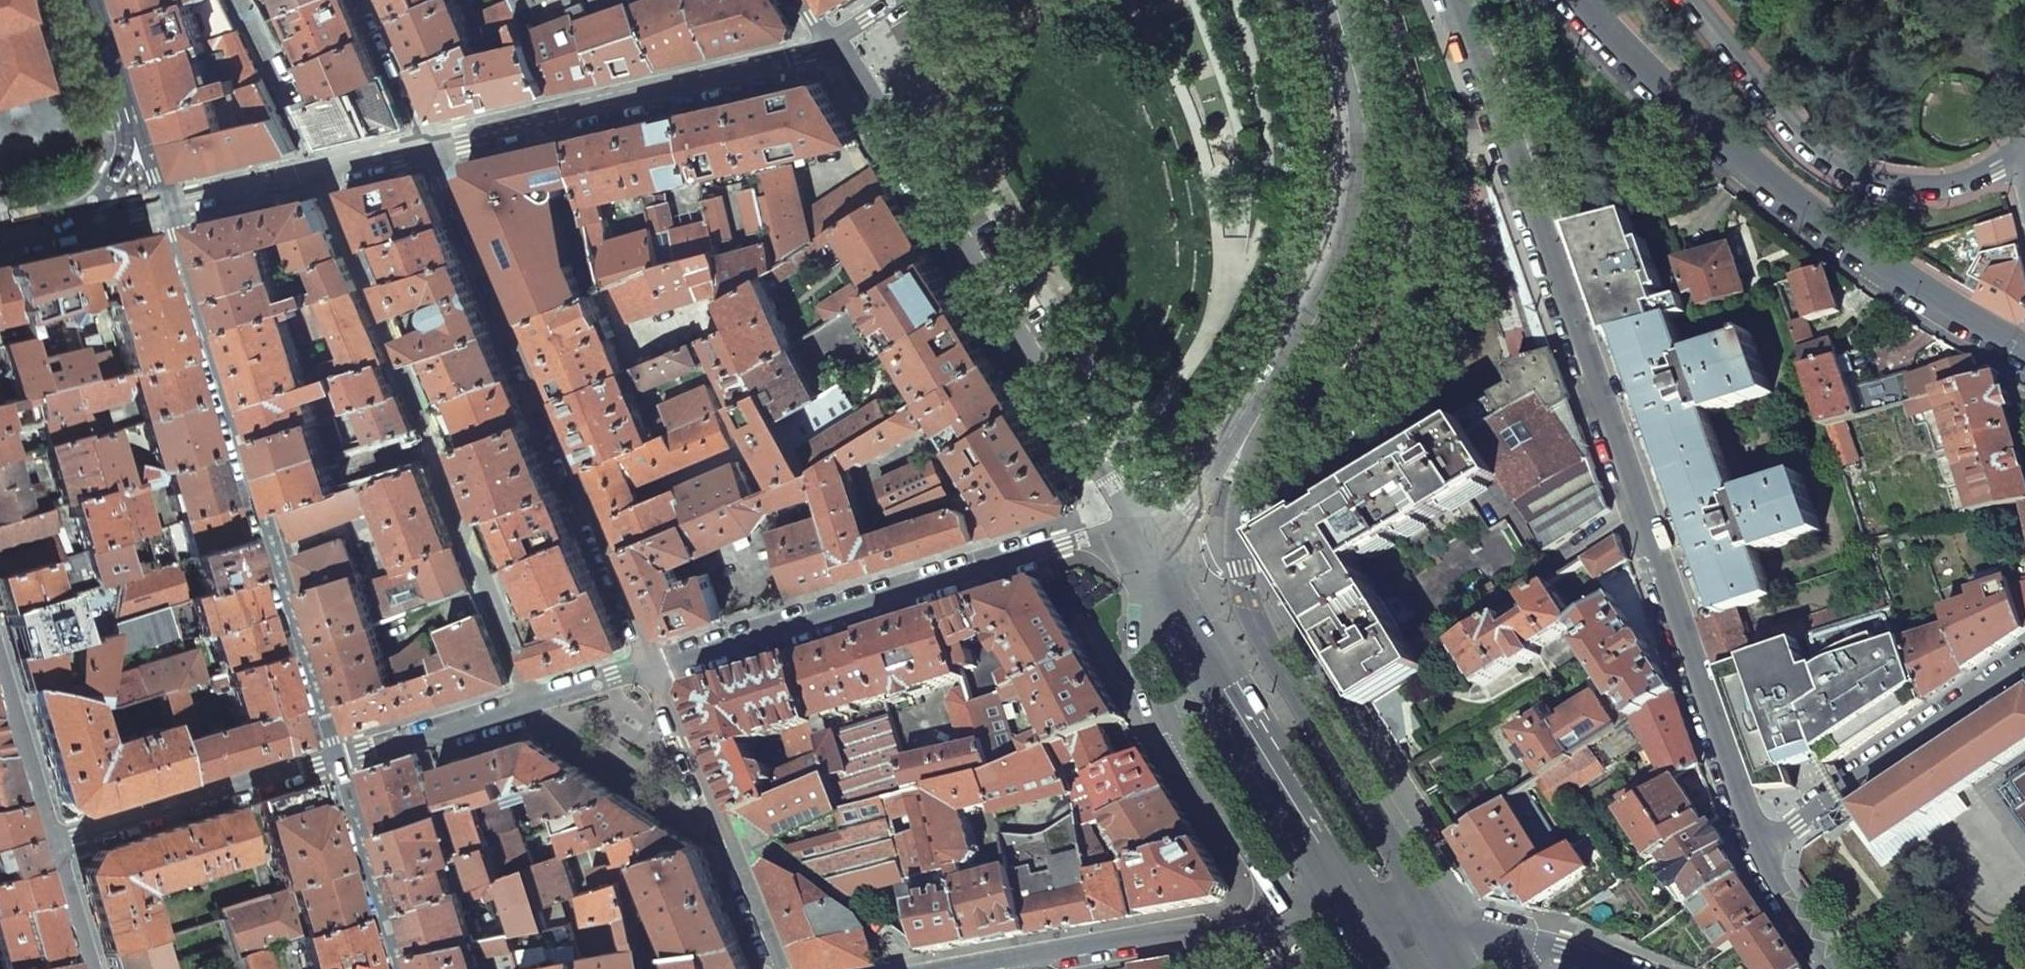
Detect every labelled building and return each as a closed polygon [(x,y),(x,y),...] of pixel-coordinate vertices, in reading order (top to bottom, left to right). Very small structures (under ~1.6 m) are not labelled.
[(45,93),(16,0),(0,0),(0,107),(45,93)] [(133,19),(195,0),(127,0),(133,19)] [(240,31),(224,0),(195,0),(133,19),(143,49),(146,59),(240,31)] [(289,11),(317,0),(285,0),(289,11)] [(289,11),(302,45),(309,62),(367,40),(350,0),(317,0),(289,11)] [(437,0),(391,0),(399,17),(437,0)] [(459,0),(437,0),(399,17),(403,28),(420,67),(478,42),(459,0)] [(513,0),(511,0),(479,14),(490,36),(517,25),(522,22),(513,0)] [(522,22),(524,27),(532,24),(535,16),(530,4),(541,0),(513,0),(522,22)] [(578,14),(581,13),(576,0),(570,0),(578,14)] [(608,79),(651,69),(662,67),(636,4),(634,0),(576,0),(581,13),(608,79)] [(636,4),(662,67),(680,62),(693,60),(717,54),(694,0),(645,0),(636,4)] [(778,0),(694,0),(717,54),(731,51),(790,38),(794,26),(778,0)] [(833,14),(854,0),(824,0),(833,14)] [(981,3),(979,0),(958,0),(966,13),(981,3)] [(608,79),(581,13),(578,14),(527,34),(553,92),(586,84),(608,79)] [(502,103),(553,92),(527,34),(524,27),(522,22),(517,25),(522,44),(483,53),(478,42),(420,67),(442,117),(502,103)] [(162,113),(232,91),(243,88),(264,81),(253,58),(240,31),(146,59),(160,106),(162,113)] [(309,107),(383,77),(371,49),(367,40),(309,62),(291,70),(309,107)] [(383,77),(309,107),(313,114),(327,143),(370,134),(404,127),(390,95),(383,77)] [(276,106),(264,81),(243,88),(258,115),(249,118),(250,122),(240,125),(232,91),(162,113),(182,176),(243,162),(297,150),(276,106)] [(769,94),(740,100),(755,165),(794,156),(858,141),(835,103),(822,82),(769,94)] [(755,165),(740,100),(701,109),(687,113),(701,178),(755,165)] [(701,178),(687,113),(639,123),(630,125),(646,196),(651,195),(651,189),(701,178)] [(646,196),(630,125),(604,131),(572,138),(608,288),(615,284),(656,265),(660,264),(653,228),(617,238),(613,235),(603,201),(631,194),(637,211),(638,211),(644,221),(651,219),(648,208),(646,196)] [(608,288),(572,138),(521,150),(474,161),(465,173),(528,321),(594,294),(608,288)] [(794,156),(755,165),(760,185),(769,230),(771,241),(776,268),(817,240),(810,212),(794,156)] [(890,194),(875,170),(810,212),(824,235),(890,194)] [(368,247),(445,224),(431,192),(423,173),(391,180),(346,190),(368,247)] [(760,185),(740,190),(751,234),(769,230),(760,185)] [(710,198),(708,187),(704,188),(706,199),(707,204),(711,222),(716,243),(733,239),(723,196),(710,198)] [(677,230),(669,193),(657,196),(659,205),(648,208),(651,219),(653,228),(660,264),(717,250),(716,243),(711,222),(677,230)] [(910,226),(890,194),(824,235),(817,240),(776,268),(783,281),(833,248),(830,242),(840,235),(871,285),(860,292),(855,283),(820,306),(830,323),(868,298),(930,258),(910,226)] [(266,208),(196,224),(207,261),(269,243),(287,238),(328,226),(317,197),(266,208)] [(1979,294),(2022,318),(2024,316),(2024,274),(2014,233),(2009,213),(1979,222),(1988,250),(1978,268),(1990,275),(1982,288),(1979,294)] [(1629,214),(1576,231),(1577,232),(1593,278),(1614,338),(1622,335),(1674,317),(1688,313),(1683,297),(1683,296),(1661,304),(1652,279),(1655,278),(1653,274),(1652,274),(1647,258),(1645,259),(1629,214)] [(383,283),(460,261),(448,232),(445,224),(368,247),(375,265),(382,282),(383,283)] [(328,226),(287,238),(298,271),(311,267),(343,257),(342,255),(339,256),(329,230),(328,226)] [(147,235),(52,256),(68,311),(70,315),(75,313),(106,305),(125,369),(119,370),(120,374),(126,373),(184,360),(168,303),(147,235)] [(776,268),(771,241),(719,256),(728,299),(763,277),(776,268)] [(269,243),(207,261),(215,290),(217,296),(278,277),(283,275),(281,269),(277,270),(269,243)] [(1732,246),(1680,263),(1692,295),(1702,291),(1708,307),(1749,294),(1732,246)] [(630,320),(719,291),(723,301),(703,307),(715,333),(739,323),(728,299),(719,256),(717,250),(660,264),(656,265),(615,284),(630,320)] [(34,260),(2,267),(18,320),(20,326),(43,318),(57,314),(68,311),(52,256),(34,260)] [(322,294),(324,299),(357,290),(344,259),(343,257),(311,267),(322,294)] [(880,359),(961,309),(945,283),(930,258),(868,298),(893,336),(874,348),(880,359)] [(460,261),(383,283),(395,314),(431,300),(435,309),(433,311),(433,316),(434,316),(434,318),(440,324),(404,339),(413,361),(491,334),(475,296),(460,261)] [(18,320),(2,267),(0,268),(0,324),(18,320)] [(1971,281),(1982,288),(1990,275),(1978,268),(1971,281)] [(1827,269),(1798,278),(1800,286),(1812,321),(1841,312),(1827,269)] [(278,277),(217,296),(225,321),(227,328),(288,310),(311,304),(309,298),(306,291),(284,298),(278,277)] [(794,345),(763,277),(728,299),(739,323),(758,368),(794,345)] [(1798,278),(1779,284),(1782,291),(1800,286),(1798,278)] [(357,290),(324,299),(337,331),(347,356),(353,370),(381,362),(386,360),(371,324),(357,290)] [(1692,295),(1683,297),(1688,313),(1708,307),(1702,291),(1692,295)] [(322,294),(309,298),(311,304),(324,299),(322,294)] [(545,360),(561,399),(626,371),(612,338),(617,335),(609,316),(604,318),(594,294),(528,321),(545,360)] [(311,304),(288,310),(298,343),(337,331),(324,299),(311,304)] [(814,469),(991,358),(966,316),(961,309),(880,359),(831,390),(821,396),(786,418),(814,469)] [(288,310),(227,328),(239,367),(250,402),(308,384),(311,384),(308,376),(298,343),(288,310)] [(68,311),(57,314),(69,348),(79,346),(76,338),(70,315),(68,311)] [(1674,317),(1622,335),(1648,410),(1672,475),(1695,540),(1721,613),(1737,607),(1773,595),(1757,550),(1764,547),(1765,551),(1822,531),(1801,474),(1745,494),(1745,497),(1739,500),(1708,413),(1715,410),(1715,412),(1772,392),(1751,332),(1745,334),(1746,337),(1695,356),(1696,358),(1690,361),(1674,317)] [(1804,317),(1792,320),(1808,365),(1839,354),(1834,340),(1817,347),(1808,324),(1804,317)] [(43,318),(20,326),(22,332),(23,339),(29,356),(43,352),(37,333),(45,330),(43,326),(45,325),(43,318)] [(715,333),(706,337),(739,402),(770,389),(758,368),(739,323),(715,333)] [(109,377),(97,332),(76,338),(79,346),(80,349),(89,382),(109,377)] [(491,334),(413,361),(418,374),(433,368),(433,366),(436,364),(449,396),(451,396),(509,377),(494,340),(491,334)] [(0,344),(0,351),(15,398),(29,395),(40,393),(30,362),(29,356),(23,339),(18,340),(0,344)] [(693,343),(642,365),(649,383),(653,386),(683,373),(700,366),(701,362),(693,343)] [(1912,376),(1909,377),(1916,399),(1931,394),(1940,391),(1997,374),(1999,373),(1987,366),(1976,369),(1973,357),(1947,343),(1954,363),(1912,376)] [(821,396),(794,345),(758,368),(770,389),(786,418),(821,396)] [(80,349),(30,362),(40,393),(66,387),(89,382),(80,349)] [(1839,354),(1808,365),(1829,426),(1845,421),(1861,416),(1845,373),(1854,369),(1848,351),(1839,354)] [(1468,423),(1502,478),(1547,553),(1611,511),(1556,353),(1511,368),(1517,387),(1466,419),(1468,423)] [(320,362),(308,376),(311,384),(339,375),(353,370),(347,356),(320,362)] [(998,369),(991,358),(814,469),(822,494),(826,506),(828,513),(848,578),(898,563),(975,539),(966,511),(956,503),(901,525),(871,536),(847,463),(854,460),(856,463),(865,458),(871,460),(927,425),(928,418),(923,409),(931,404),(958,446),(1022,408),(998,369)] [(184,360),(126,373),(129,380),(141,423),(198,404),(190,377),(184,360)] [(353,370),(339,375),(342,381),(351,410),(360,408),(395,396),(389,383),(381,362),(353,370)] [(1493,383),(1499,396),(1515,387),(1508,369),(1497,373),(1493,383)] [(626,371),(561,399),(576,434),(590,467),(655,439),(644,413),(648,411),(646,406),(642,407),(626,371)] [(1910,371),(1860,386),(1869,413),(1907,402),(1916,399),(1909,377),(1912,376),(1910,371)] [(89,382),(66,387),(72,412),(78,437),(79,442),(99,436),(92,422),(86,425),(80,411),(120,401),(124,392),(122,385),(129,380),(126,373),(120,374),(109,377),(89,382)] [(1940,391),(1957,445),(2014,427),(2008,408),(2013,407),(2008,392),(2003,393),(1997,374),(1940,391)] [(311,384),(308,384),(311,397),(342,388),(340,381),(342,381),(339,375),(311,384)] [(509,377),(451,396),(470,445),(528,423),(513,386),(509,377)] [(308,384),(250,402),(256,423),(261,438),(318,421),(311,397),(308,384)] [(656,418),(664,435),(721,410),(723,409),(721,405),(724,404),(721,398),(719,399),(711,384),(664,404),(667,413),(656,418)] [(40,393),(29,395),(30,398),(36,421),(40,420),(72,412),(66,387),(40,393)] [(786,418),(770,389),(739,402),(781,483),(814,469),(786,418)] [(1907,402),(1910,412),(1935,403),(1931,394),(1916,399),(1907,402)] [(0,401),(0,412),(18,408),(16,401),(30,398),(29,395),(15,398),(5,400),(0,401)] [(395,396),(360,408),(373,442),(382,439),(414,428),(401,397),(401,395),(395,396)] [(198,404),(141,423),(156,472),(164,474),(166,474),(215,457),(208,436),(198,404)] [(1050,452),(1022,408),(958,446),(980,483),(953,497),(956,503),(966,511),(975,539),(1075,508),(1077,497),(1050,452)] [(735,444),(721,410),(664,435),(655,439),(590,467),(607,508),(624,549),(753,495),(739,461),(644,501),(637,485),(735,444)] [(72,412),(40,420),(47,446),(78,437),(72,412)] [(318,421),(261,438),(267,458),(271,473),(329,454),(328,453),(333,452),(331,448),(327,449),(320,425),(326,426),(334,423),(333,416),(318,421)] [(127,421),(118,424),(120,430),(127,428),(129,427),(127,421)] [(1829,426),(1844,466),(1859,460),(1845,421),(1829,426)] [(470,445),(460,448),(486,518),(500,514),(558,493),(540,450),(528,423),(470,445)] [(1468,423),(1330,511),(1362,565),(1502,478),(1468,423)] [(1977,513),(1983,511),(2024,501),(2024,464),(2014,427),(1957,445),(1977,513)] [(127,428),(120,430),(122,436),(129,434),(127,428)] [(390,459),(396,474),(422,465),(428,464),(429,463),(414,428),(382,439),(390,459)] [(99,436),(79,442),(95,494),(100,492),(124,486),(122,479),(108,433),(99,436)] [(47,446),(43,447),(60,505),(66,503),(95,494),(79,442),(78,437),(47,446)] [(365,444),(370,459),(385,455),(390,459),(382,439),(373,442),(365,444)] [(15,449),(5,452),(7,458),(18,455),(15,449)] [(0,460),(0,523),(29,514),(27,508),(45,503),(38,482),(22,487),(15,464),(31,459),(29,452),(18,455),(7,458),(0,460)] [(329,454),(271,473),(278,495),(282,508),(340,491),(331,463),(336,461),(335,456),(329,458),(329,454)] [(215,457),(166,474),(168,481),(172,494),(167,496),(172,511),(177,510),(181,522),(230,507),(223,484),(215,457)] [(931,463),(929,459),(881,480),(901,525),(956,503),(953,497),(947,497),(930,463),(931,463)] [(953,492),(937,460),(931,463),(930,463),(947,497),(951,495),(953,492)] [(384,477),(373,481),(383,506),(404,560),(406,563),(453,544),(440,509),(422,465),(396,474),(384,477)] [(128,478),(122,479),(124,486),(133,483),(134,482),(134,467),(129,467),(128,478)] [(134,482),(133,483),(135,491),(156,485),(152,470),(138,467),(134,467),(134,482)] [(343,478),(346,489),(373,481),(384,477),(381,467),(354,473),(354,474),(343,478)] [(640,585),(662,636),(669,633),(723,617),(709,573),(680,582),(674,566),(756,531),(771,510),(822,494),(814,469),(781,483),(753,495),(624,549),(640,585)] [(152,470),(156,485),(168,481),(166,474),(164,474),(156,472),(152,470)] [(1547,553),(1502,478),(1362,565),(1427,671),(1457,647),(1550,584),(1561,576),(1547,553)] [(340,491),(282,508),(292,541),(295,539),(383,506),(373,481),(346,489),(340,491)] [(124,486),(100,492),(116,542),(147,532),(135,491),(133,483),(124,486)] [(95,494),(66,503),(83,552),(84,552),(116,542),(100,492),(95,494)] [(558,493),(500,514),(521,562),(578,539),(562,502),(558,493)] [(0,523),(0,578),(44,564),(59,560),(57,553),(66,550),(59,528),(53,507),(29,514),(0,523)] [(230,507),(181,522),(186,540),(192,557),(240,542),(237,530),(230,507)] [(1427,671),(1362,565),(1330,511),(1275,544),(1325,625),(1372,703),(1400,686),(1427,671)] [(848,578),(828,513),(775,529),(795,595),(800,594),(848,578)] [(486,518),(476,522),(497,572),(521,562),(500,514),(486,518)] [(181,522),(163,527),(169,546),(186,540),(181,522)] [(147,532),(116,542),(126,577),(172,563),(174,562),(169,546),(163,527),(147,532)] [(1629,561),(1620,537),(1586,561),(1599,581),(1622,565),(1622,567),(1626,564),(1626,563),(1629,561)] [(300,554),(297,556),(301,572),(306,585),(306,588),(360,572),(358,568),(347,539),(345,538),(300,554)] [(578,539),(521,562),(539,604),(542,610),(545,609),(597,585),(581,548),(578,539)] [(186,540),(169,546),(174,562),(190,558),(192,557),(186,540)] [(116,542),(84,552),(92,580),(94,587),(118,580),(126,577),(116,542)] [(192,557),(190,558),(193,567),(201,596),(252,580),(243,550),(240,542),(192,557)] [(404,560),(398,563),(402,573),(403,574),(417,569),(419,574),(424,572),(435,602),(471,588),(461,564),(453,544),(406,563),(404,560)] [(59,560),(44,564),(52,589),(54,588),(65,585),(65,589),(92,580),(84,552),(83,552),(59,560)] [(126,577),(118,580),(111,624),(163,607),(184,601),(175,573),(172,563),(126,577)] [(0,578),(0,605),(0,606),(3,615),(57,598),(54,588),(52,589),(44,564),(0,578)] [(188,569),(196,597),(201,596),(193,567),(188,569)] [(188,569),(175,573),(184,601),(190,599),(196,597),(188,569)] [(402,573),(379,580),(390,619),(435,602),(424,572),(419,574),(417,569),(403,574),(402,573)] [(360,572),(306,588),(322,640),(376,624),(361,574),(360,572)] [(1947,611),(1952,623),(1969,671),(2010,642),(2024,631),(2024,629),(2011,587),(2008,579),(1972,591),(1976,600),(1947,611)] [(57,598),(3,615),(7,628),(16,660),(109,635),(111,624),(118,580),(94,587),(57,598)] [(196,597),(190,599),(199,631),(193,633),(195,638),(201,637),(209,634),(263,617),(260,607),(252,580),(201,596),(196,597)] [(954,608),(946,610),(964,671),(977,667),(967,642),(995,630),(1020,670),(1005,678),(1011,690),(1027,683),(1087,656),(1067,623),(1041,581),(954,608)] [(2011,587),(2024,629),(2024,582),(2011,587)] [(1576,620),(1550,584),(1457,647),(1483,686),(1574,624),(1577,622),(1576,620)] [(536,613),(516,621),(537,673),(587,658),(624,647),(608,610),(597,585),(545,609),(553,629),(549,631),(551,635),(546,636),(536,613)] [(1799,622),(1749,640),(1754,656),(1893,606),(1888,591),(1813,617),(1810,609),(1796,614),(1799,622)] [(1639,635),(1613,595),(1576,620),(1577,622),(1574,624),(1586,641),(1583,643),(1610,682),(1620,699),(1624,696),(1635,715),(1674,689),(1649,651),(1650,650),(1651,645),(1647,640),(1644,636),(1640,635),(1639,635)] [(1893,606),(1754,656),(1720,668),(1763,789),(1795,788),(1788,769),(1825,756),(1831,766),(1833,766),(1926,701),(1905,640),(1893,606)] [(109,635),(106,657),(172,636),(169,626),(163,607),(111,624),(109,635)] [(1721,613),(1702,620),(1716,660),(1719,668),(1754,656),(1749,640),(1737,607),(1721,613)] [(912,621),(867,634),(886,698),(887,703),(960,680),(966,678),(964,671),(946,610),(912,621)] [(436,671),(446,702),(473,694),(509,683),(481,614),(446,628),(454,650),(442,654),(440,649),(434,651),(440,670),(436,671)] [(263,617),(209,634),(220,667),(213,669),(215,675),(222,673),(276,657),(263,617)] [(1952,623),(1905,640),(1926,701),(1957,679),(1969,671),(1952,623)] [(176,624),(169,626),(172,636),(179,634),(176,624)] [(376,624),(322,640),(332,675),(340,701),(394,684),(376,624)] [(829,646),(795,657),(814,720),(886,698),(867,634),(829,646)] [(109,635),(16,660),(23,681),(25,691),(27,691),(88,704),(100,707),(103,679),(106,657),(109,635)] [(406,652),(397,657),(402,675),(398,676),(400,682),(436,671),(440,670),(434,651),(428,635),(406,652)] [(192,652),(103,679),(100,707),(101,707),(113,706),(157,693),(181,685),(199,680),(192,652)] [(1087,656),(1027,683),(1032,696),(1049,736),(1030,744),(1035,757),(1055,748),(1104,727),(1125,717),(1108,690),(1087,656)] [(215,675),(204,679),(206,685),(211,683),(215,692),(227,689),(238,724),(266,716),(267,718),(292,710),(285,689),(276,657),(222,673),(215,675)] [(689,699),(699,724),(739,815),(744,814),(831,778),(831,776),(819,739),(815,724),(814,720),(795,657),(747,671),(694,688),(689,699)] [(401,716),(446,702),(436,671),(400,682),(394,684),(340,701),(345,716),(350,731),(401,716)] [(960,680),(963,691),(969,689),(966,678),(960,680)] [(1635,715),(1624,696),(1620,699),(1610,682),(1596,691),(1620,726),(1627,721),(1635,715)] [(1011,690),(1007,691),(1012,704),(1032,696),(1027,683),(1011,690)] [(181,685),(157,693),(167,727),(172,745),(198,737),(181,685)] [(1425,727),(1400,686),(1372,703),(1399,745),(1425,727)] [(955,693),(951,701),(965,747),(986,742),(975,705),(969,689),(963,691),(955,693)] [(1687,725),(1674,689),(1635,715),(1645,734),(1647,738),(1652,748),(1664,772),(1670,783),(1678,777),(1700,763),(1687,725)] [(88,704),(27,691),(45,753),(59,802),(75,811),(85,808),(86,812),(154,792),(183,783),(172,745),(167,727),(101,746),(88,704)] [(1620,726),(1596,691),(1560,716),(1553,706),(1547,710),(1547,708),(1534,717),(1532,714),(1525,719),(1527,722),(1513,731),(1544,777),(1602,738),(1620,726)] [(1000,694),(975,705),(986,742),(994,774),(1035,757),(1030,744),(1025,732),(1013,737),(1000,694)] [(1860,809),(1887,848),(2024,752),(2024,694),(1860,809)] [(292,710),(267,718),(278,754),(303,746),(302,743),(293,716),(292,710)] [(1627,721),(1638,738),(1645,734),(1635,715),(1627,721)] [(198,737),(172,745),(183,783),(209,775),(250,763),(278,754),(267,718),(266,716),(238,724),(198,737)] [(891,717),(819,739),(831,776),(831,778),(841,812),(886,800),(914,794),(904,760),(891,717)] [(1084,760),(1091,776),(1096,774),(1120,764),(1104,727),(1055,748),(1064,769),(1084,760)] [(1640,742),(1647,738),(1645,734),(1638,738),(1640,742)] [(505,745),(437,767),(450,811),(458,809),(483,801),(510,792),(539,782),(580,767),(534,736),(505,745)] [(1618,762),(1602,738),(1544,777),(1538,781),(1554,805),(1618,762)] [(965,747),(904,760),(914,794),(933,789),(987,776),(994,774),(986,742),(965,747)] [(994,774),(987,776),(994,805),(996,813),(1074,793),(1071,785),(1064,769),(1055,748),(1035,757),(994,774)] [(1641,754),(1654,778),(1664,772),(1652,748),(1641,754)] [(1438,749),(1411,766),(1428,793),(1455,776),(1438,749)] [(381,834),(437,816),(435,809),(417,752),(362,770),(372,805),(381,834)] [(1104,812),(1105,818),(1107,817),(1170,791),(1161,776),(1146,752),(1120,764),(1096,774),(1104,789),(1111,810),(1104,812)] [(19,806),(7,768),(4,758),(0,758),(0,810),(19,806)] [(776,776),(796,767),(794,762),(773,770),(776,776)] [(580,767),(539,782),(542,792),(548,812),(544,813),(546,818),(560,813),(617,792),(580,767)] [(1644,785),(1643,783),(1620,798),(1628,811),(1670,783),(1664,772),(1654,778),(1644,785)] [(1091,776),(1071,785),(1074,793),(1077,800),(1104,789),(1096,774),(1091,776)] [(987,776),(933,789),(975,944),(1002,939),(1029,934),(1021,904),(1012,869),(998,872),(996,864),(992,863),(973,869),(972,864),(978,854),(968,813),(994,805),(987,776)] [(1708,825),(1678,777),(1670,783),(1628,811),(1658,858),(1661,855),(1708,825)] [(831,778),(744,814),(777,839),(841,813),(841,812),(831,778)] [(510,792),(513,802),(542,792),(539,782),(510,792)] [(315,784),(255,802),(281,888),(340,870),(329,832),(315,784)] [(907,879),(927,952),(951,948),(975,944),(933,789),(914,794),(886,800),(907,879)] [(1513,805),(1544,856),(1552,850),(1558,857),(1564,853),(1524,790),(1509,800),(1513,805)] [(1170,791),(1107,817),(1117,834),(1114,837),(1116,841),(1120,839),(1124,844),(1120,847),(1130,863),(1134,862),(1202,842),(1190,824),(1170,791)] [(510,792),(483,801),(494,835),(522,827),(519,820),(513,802),(510,792)] [(617,792),(560,813),(572,853),(615,837),(661,821),(651,814),(617,792)] [(849,894),(907,879),(886,800),(841,812),(841,813),(844,825),(846,834),(789,849),(849,894)] [(1494,899),(1558,857),(1552,850),(1544,856),(1513,805),(1509,800),(1455,836),(1469,859),(1494,899)] [(483,801),(458,809),(472,850),(496,842),(494,835),(483,801)] [(29,839),(27,833),(25,826),(19,806),(0,810),(0,847),(29,839)] [(1096,806),(1080,812),(1080,814),(1083,827),(1090,825),(1105,818),(1104,812),(1099,810),(1096,806)] [(87,881),(83,882),(96,924),(105,955),(156,939),(142,893),(249,860),(237,819),(234,809),(188,823),(124,843),(124,847),(91,857),(84,870),(87,881)] [(437,816),(381,834),(389,860),(392,868),(424,858),(455,849),(458,848),(456,843),(453,843),(444,813),(441,814),(437,816)] [(1036,836),(1002,834),(1012,869),(1021,904),(1095,885),(1093,873),(1083,827),(1080,814),(1048,833),(1036,836)] [(247,816),(237,819),(249,860),(260,895),(270,892),(247,816)] [(623,858),(592,867),(598,888),(630,878),(628,866),(640,862),(695,844),(665,824),(661,821),(615,837),(623,858)] [(1716,828),(1712,822),(1708,825),(1661,855),(1670,868),(1666,871),(1690,908),(1694,906),(1740,873),(1720,846),(1726,843),(1716,828)] [(1090,825),(1083,827),(1093,873),(1116,867),(1090,825)] [(522,827),(494,835),(496,842),(507,875),(533,866),(535,866),(522,827)] [(0,847),(0,881),(38,869),(29,839),(0,847)] [(496,842),(472,850),(482,883),(502,877),(506,876),(507,875),(496,842)] [(1202,842),(1134,862),(1141,890),(1147,914),(1223,901),(1229,887),(1220,871),(1202,842)] [(695,844),(640,862),(662,913),(718,891),(712,876),(709,868),(700,848),(695,844)] [(1590,868),(1576,846),(1564,853),(1558,857),(1494,899),(1495,900),(1531,908),(1560,888),(1590,868)] [(455,849),(424,858),(428,870),(447,864),(458,860),(455,849)] [(535,866),(533,866),(546,905),(571,897),(580,894),(566,855),(535,866)] [(424,858),(392,868),(395,878),(404,909),(455,892),(447,864),(428,870),(424,858)] [(791,941),(794,949),(865,929),(855,916),(804,878),(768,859),(760,866),(791,941)] [(1095,885),(1103,922),(1131,917),(1125,893),(1120,872),(1125,871),(1123,865),(1116,867),(1093,873),(1095,885)] [(507,875),(506,876),(521,931),(552,926),(546,905),(533,866),(507,875)] [(0,881),(0,959),(3,968),(20,968),(65,961),(48,903),(46,896),(38,869),(0,881)] [(270,892),(260,895),(217,909),(232,960),(237,958),(267,948),(283,943),(294,939),(299,938),(356,920),(344,883),(340,870),(281,888),(270,892)] [(1753,893),(1740,873),(1694,906),(1721,945),(1717,948),(1721,954),(1741,940),(1771,920),(1753,893)] [(417,951),(474,940),(472,933),(481,931),(475,905),(506,893),(502,877),(482,883),(455,892),(404,909),(413,940),(417,951)] [(582,959),(585,968),(652,968),(648,954),(642,930),(641,921),(630,878),(598,888),(590,891),(595,920),(626,914),(635,948),(582,959)] [(907,879),(849,894),(883,920),(925,952),(927,952),(907,879)] [(1095,885),(1021,904),(1029,934),(1066,928),(1103,922),(1095,885)] [(1141,890),(1125,893),(1131,917),(1142,915),(1147,914),(1141,890)] [(718,891),(662,913),(671,936),(677,951),(711,946),(739,940),(718,891)] [(299,938),(307,968),(371,968),(368,961),(360,932),(356,920),(299,938)] [(1771,920),(1741,940),(1760,968),(1800,968),(1803,967),(1771,920)] [(582,959),(552,964),(549,950),(564,948),(562,942),(576,940),(571,922),(552,926),(521,931),(514,933),(524,968),(585,968),(582,959)] [(657,924),(642,930),(648,954),(664,953),(676,951),(677,951),(671,936),(663,940),(657,924)] [(877,966),(865,929),(794,949),(802,968),(857,968),(877,966)] [(486,938),(492,954),(499,953),(504,968),(524,968),(514,933),(489,937),(486,938)] [(134,968),(150,968),(165,964),(158,939),(156,939),(105,955),(109,966),(114,968),(133,963),(134,968)] [(294,939),(283,943),(286,950),(297,947),(294,939)] [(417,951),(419,960),(422,968),(483,968),(474,940),(417,951)] [(718,968),(751,968),(747,958),(739,942),(739,940),(711,946),(718,968)] [(711,946),(677,951),(676,951),(681,962),(667,964),(664,953),(648,954),(652,968),(718,968),(711,946)] [(241,968),(273,968),(267,948),(237,958),(241,968)] [(1175,960),(1134,967),(1135,968),(1177,968),(1175,960)] [(165,964),(167,968),(178,968),(176,961),(165,964)]
